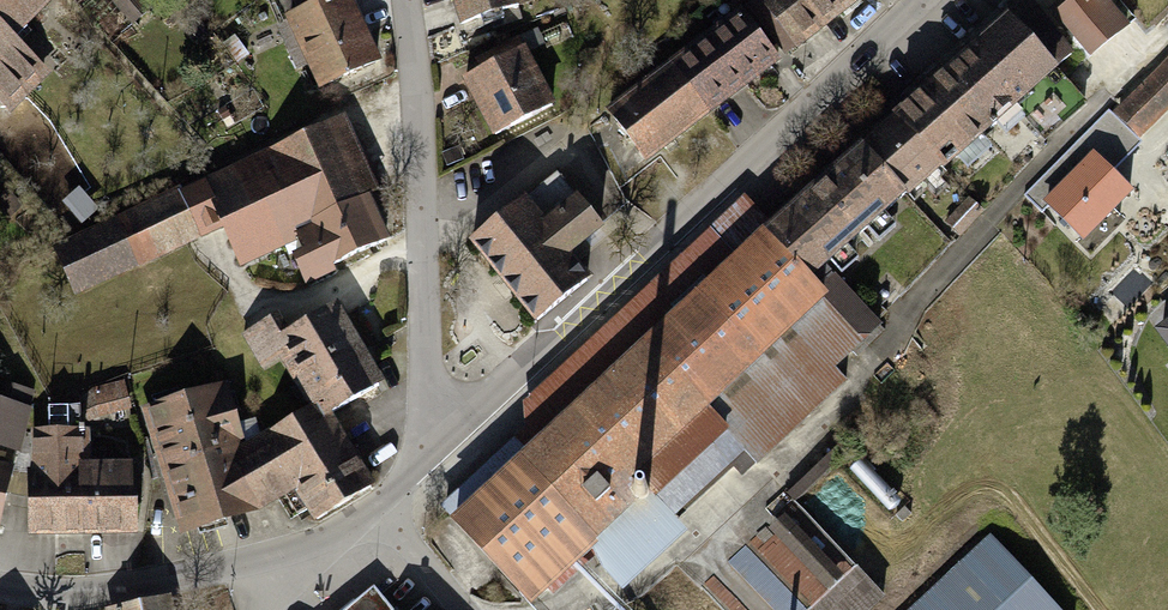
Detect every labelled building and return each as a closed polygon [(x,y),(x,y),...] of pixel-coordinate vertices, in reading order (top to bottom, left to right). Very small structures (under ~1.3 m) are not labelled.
[(7,110),(42,75),(8,40),(45,0),(0,0),(0,102),(7,110)] [(153,0),(116,0),(134,21),(148,10),(146,8),(154,1),(153,0)] [(299,40),(354,15),(348,0),(273,0),(284,23),(290,21),(299,40)] [(463,24),(490,16),(494,29),(523,20),(519,7),(535,2),(534,0),(455,0),(463,24)] [(808,0),(757,0),(751,7),(785,55),(826,23),(808,0)] [(826,23),(856,0),(808,0),(826,23)] [(1088,0),(1072,0),(1057,12),(1092,56),(1113,40),(1111,38),(1134,20),(1117,0),(1099,0),(1092,5),(1089,2),(1088,0)] [(1010,17),(947,73),(995,126),(998,125),(994,121),(1012,105),(1043,139),(1085,102),(1055,68),(1072,55),(1032,4),(1012,21),(1010,17)] [(778,59),(744,13),(710,38),(744,84),(778,59)] [(354,15),(299,40),(321,87),(376,62),(354,15)] [(744,84),(710,38),(673,65),(708,112),(744,84)] [(503,60),(467,79),(496,135),(552,106),(518,40),(498,50),(503,60)] [(1118,112),(1141,135),(1167,108),(1167,63),(1118,112)] [(708,112),(673,65),(649,83),(684,130),(708,112)] [(947,73),(898,116),(940,164),(943,167),(990,126),(992,128),(995,126),(947,73)] [(684,130),(649,83),(610,112),(646,159),(684,130)] [(898,116),(863,147),(906,194),(940,164),(898,116)] [(386,241),(332,125),(182,194),(179,190),(57,246),(77,289),(224,222),(244,265),(299,239),(306,254),(295,259),(306,284),(339,268),(337,263),(386,241)] [(1130,190),(1079,140),(1024,195),(1042,213),(1049,206),(1082,238),(1130,190)] [(811,193),(852,242),(906,194),(863,147),(811,193)] [(557,173),(473,241),(538,321),(544,317),(588,282),(566,255),(601,227),(557,173)] [(8,190),(0,196),(0,208),(9,218),(22,206),(8,190)] [(852,242),(811,193),(771,228),(767,233),(816,290),(833,277),(824,266),(852,242)] [(834,369),(880,325),(833,277),(816,290),(767,233),(771,228),(745,200),(715,229),(742,258),(523,460),(525,461),(456,523),(528,601),(591,543),(604,570),(608,574),(742,450),(756,464),(845,382),(834,369)] [(305,379),(357,347),(332,306),(286,333),(276,316),(244,335),(256,354),(282,338),(305,379)] [(357,347),(305,379),(319,403),(328,416),(380,386),(357,347)] [(32,391),(0,383),(0,523),(32,391)] [(50,410),(51,431),(80,430),(80,418),(129,406),(123,384),(96,391),(80,406),(50,410)] [(225,387),(147,409),(183,529),(259,506),(231,457),(233,454),(230,446),(241,442),(225,387)] [(319,403),(233,454),(231,457),(259,506),(296,484),(349,451),(328,416),(319,403)] [(134,530),(134,472),(108,472),(108,464),(88,464),(87,430),(80,430),(51,431),(35,431),(36,473),(30,474),(31,532),(134,530)] [(349,451),(296,484),(299,490),(279,500),(292,519),(311,507),(318,519),(371,487),(349,451)] [(884,598),(795,501),(702,589),(722,609),(870,609),(884,598)] [(992,535),(910,609),(1061,609),(992,535)] [(380,596),(363,609),(391,609),(380,596)] [(114,608),(114,609),(168,609),(166,597),(114,608)]
